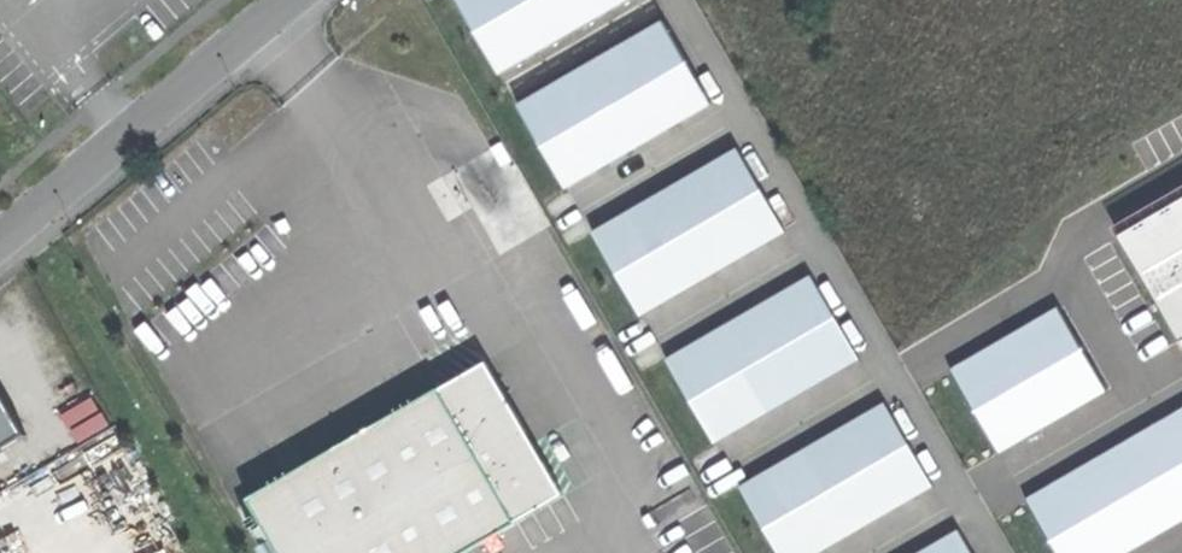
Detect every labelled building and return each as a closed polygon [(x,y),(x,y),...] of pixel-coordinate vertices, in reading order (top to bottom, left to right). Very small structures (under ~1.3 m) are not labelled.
[(505,75),(638,0),(462,0),(505,75)] [(671,22),(525,104),(573,190),(719,108),(671,22)] [(742,148),(596,231),(644,316),(790,234),(742,148)] [(1120,237),(1180,341),(1181,340),(1181,201),(1120,237)] [(816,276),(670,359),(718,444),(864,362),(816,276)] [(1060,308),(952,371),(1000,452),(1108,389),(1060,308)] [(252,501),(282,552),(466,552),(564,496),(488,365),(252,501)] [(0,382),(0,451),(29,434),(0,382)] [(743,485),(781,552),(823,552),(937,488),(889,403),(743,485)] [(1026,501),(1056,552),(1126,552),(1181,521),(1181,410),(1026,501)] [(920,552),(976,552),(963,529),(920,552)]
